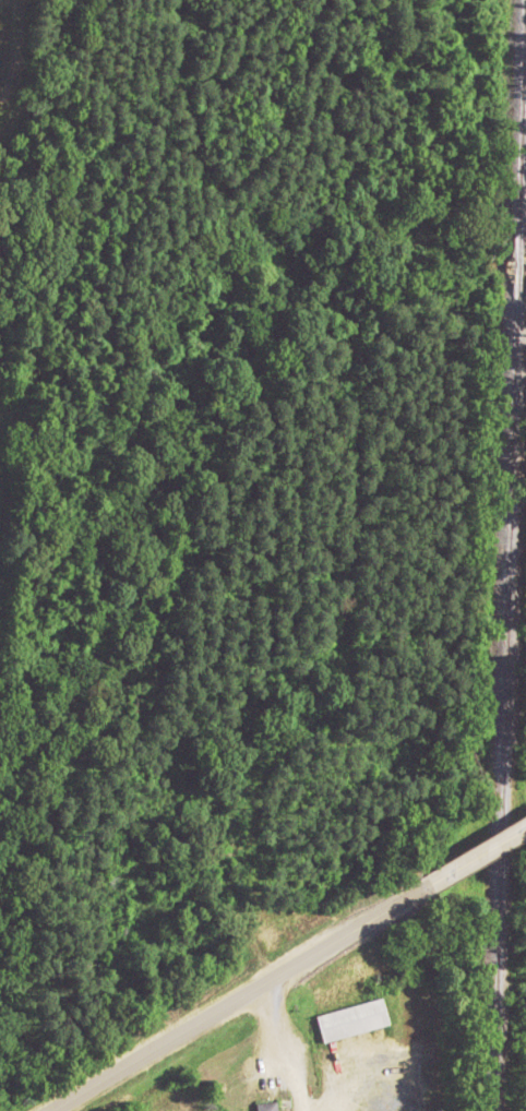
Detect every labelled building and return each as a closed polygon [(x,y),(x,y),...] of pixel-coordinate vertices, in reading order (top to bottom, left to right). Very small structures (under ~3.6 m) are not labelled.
[(315,1013),(321,1040),(389,1024),(382,997),(315,1013)] [(277,1101),(257,1102),(257,1110),(277,1110),(277,1101)]
